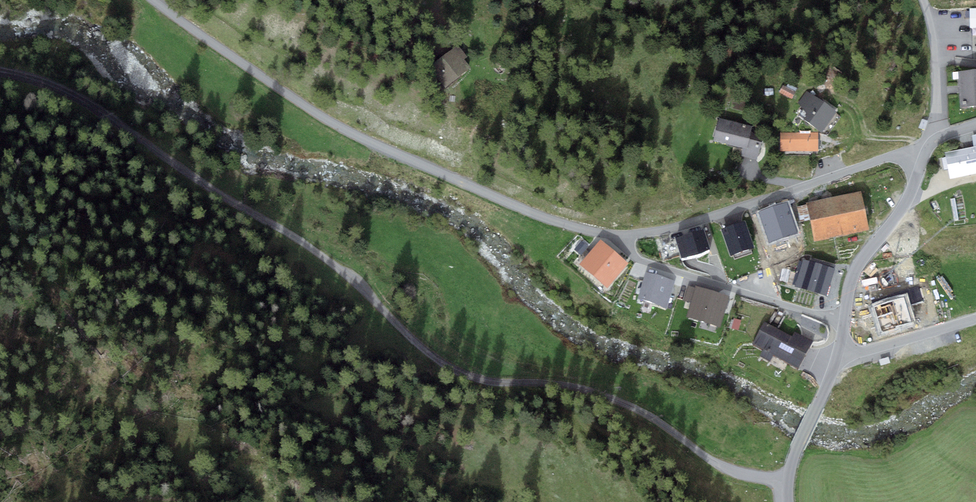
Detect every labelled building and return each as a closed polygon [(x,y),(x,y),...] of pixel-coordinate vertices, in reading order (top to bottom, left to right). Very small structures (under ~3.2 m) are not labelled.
[(467,57),(458,45),(430,67),(446,88),(472,68),(464,59),(467,57)] [(958,72),(960,107),(975,106),(975,70),(958,72)] [(837,112),(806,90),(796,103),(804,109),(799,115),(822,132),(837,112)] [(753,126),(719,118),(713,141),(743,149),(741,156),(757,160),(763,137),(751,134),(753,126)] [(928,121),(922,119),(919,128),(921,129),(924,130),(928,121)] [(819,151),(818,133),(781,133),(781,152),(819,151)] [(946,152),(951,178),(975,173),(975,134),(972,135),(975,147),(946,152)] [(860,191),(807,202),(815,241),(868,229),(860,191)] [(705,227),(675,237),(682,258),(712,249),(705,227)] [(629,264),(601,240),(579,264),(607,288),(629,264)] [(675,281),(646,272),(637,299),(666,308),(675,281)] [(720,326),(729,296),(696,286),(695,288),(688,286),(684,301),(691,303),(687,316),(720,326)] [(793,336),(764,322),(753,345),(763,350),(759,356),(770,362),(773,356),(798,368),(813,341),(795,332),(793,336)]
